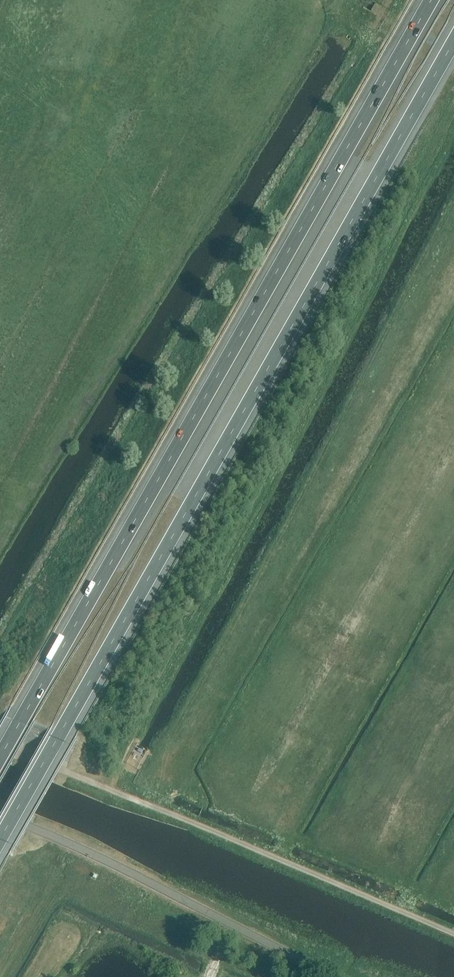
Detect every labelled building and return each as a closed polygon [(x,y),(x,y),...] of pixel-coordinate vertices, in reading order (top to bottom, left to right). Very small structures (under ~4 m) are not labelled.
[(296,331),(300,333),(304,323),(300,321),(296,331)]
